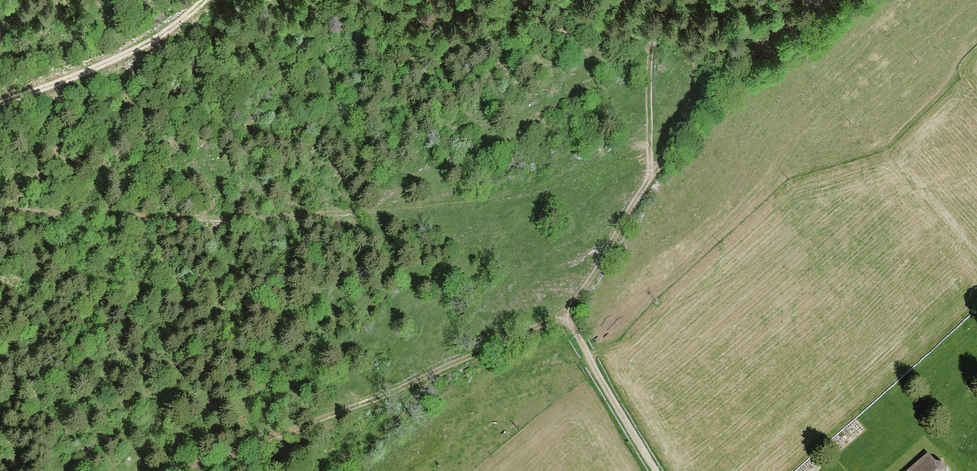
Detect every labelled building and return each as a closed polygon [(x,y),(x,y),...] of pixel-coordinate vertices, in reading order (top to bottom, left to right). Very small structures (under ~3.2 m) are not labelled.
[(925,451),(903,470),(944,470),(925,451)]
